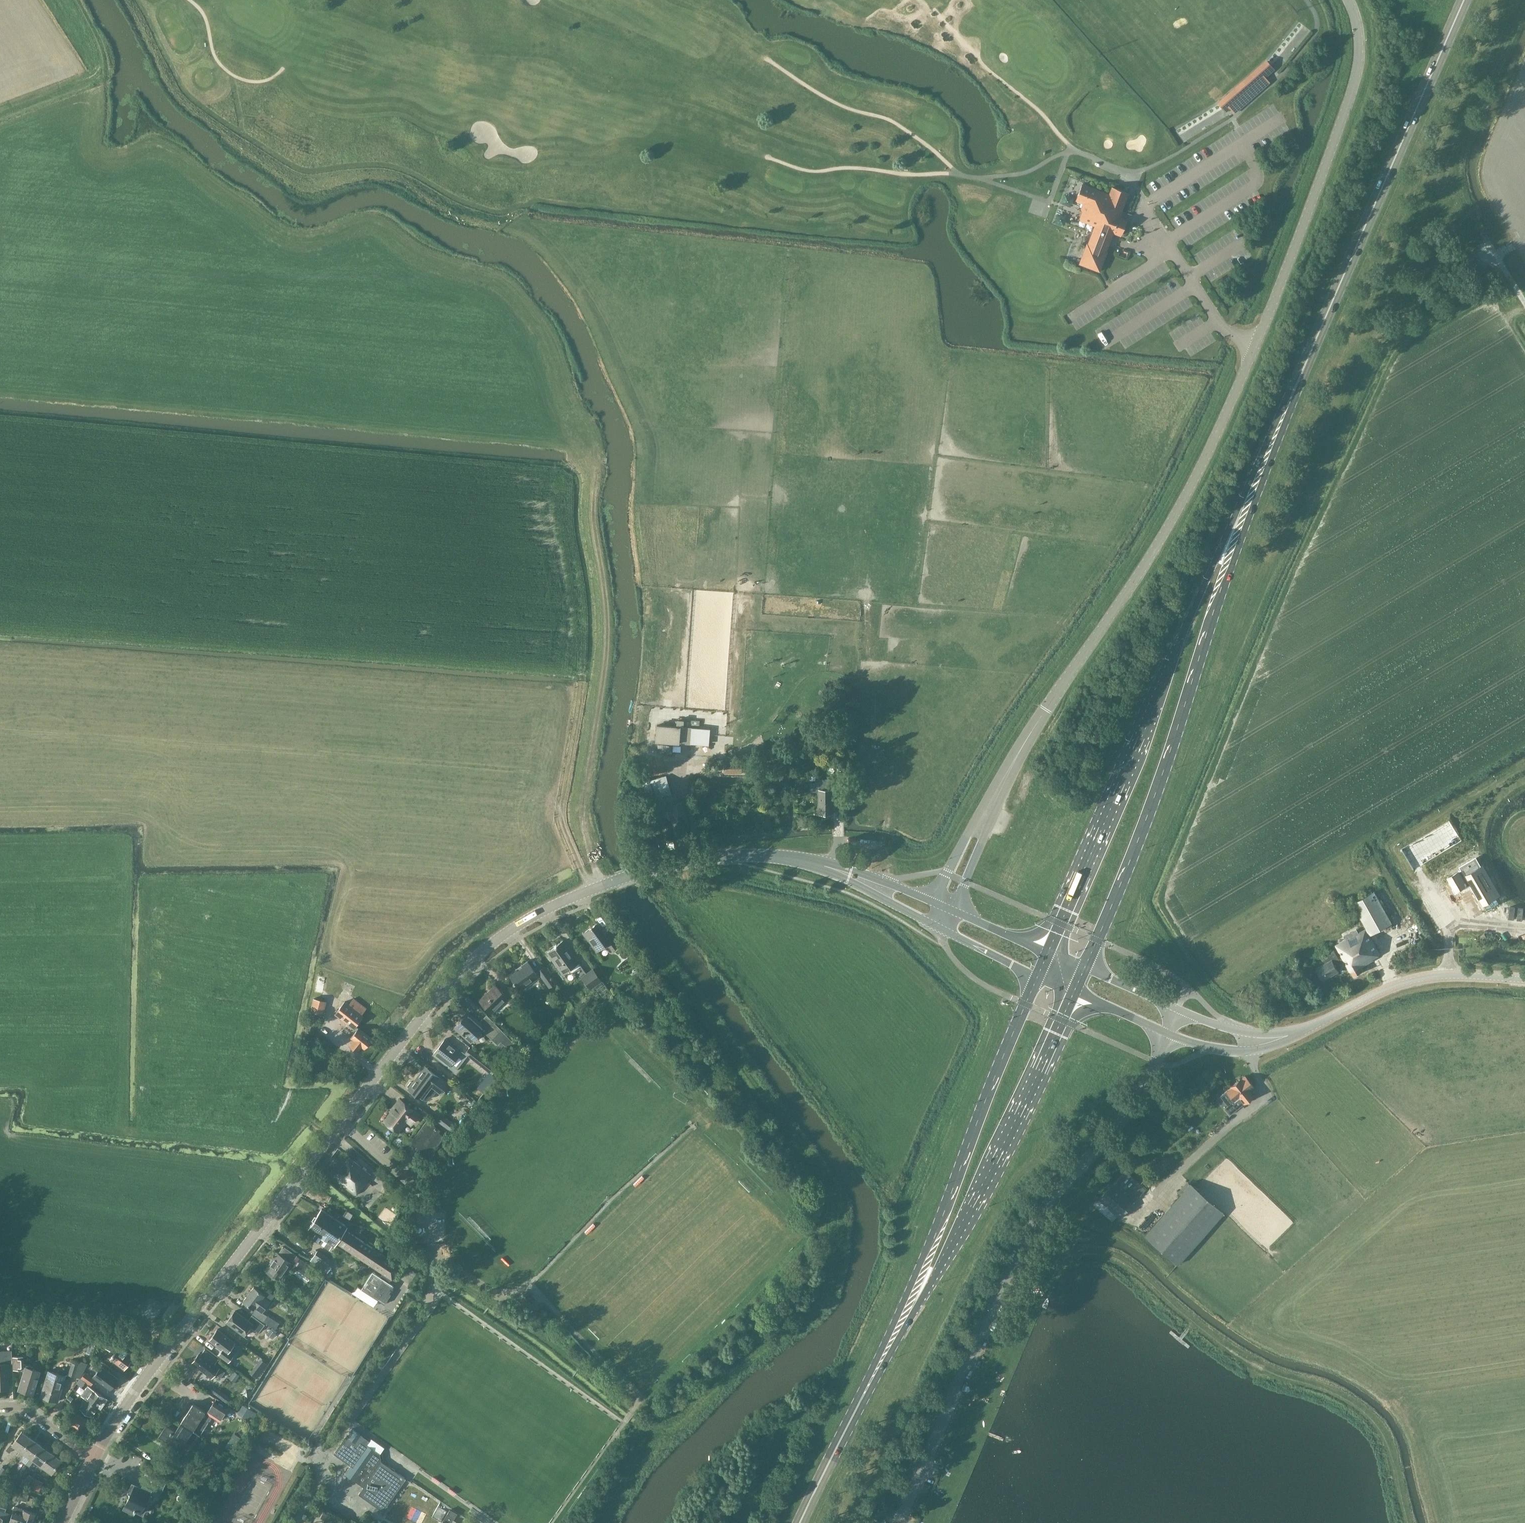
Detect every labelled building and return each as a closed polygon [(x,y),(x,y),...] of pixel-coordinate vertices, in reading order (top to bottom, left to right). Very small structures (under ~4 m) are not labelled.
[(1265,77),(1243,96),(1248,101),(1269,82),(1265,77)] [(1223,99),(1218,104),(1225,112),(1230,108),(1230,107),(1223,99)] [(1230,107),(1230,108),(1234,113),(1241,107),(1237,101),(1230,107)] [(1128,193),(1112,187),(1109,194),(1082,184),(1076,200),(1083,203),(1081,210),(1082,210),(1079,219),(1095,225),(1087,244),(1079,263),(1099,271),(1107,251),(1106,251),(1113,232),(1120,235),(1126,219),(1119,216),(1128,193)] [(657,725),(656,741),(690,744),(691,728),(683,727),(683,720),(677,720),(677,727),(657,725)] [(724,763),(724,773),(740,773),(740,763),(724,763)] [(648,800),(671,793),(666,776),(643,783),(648,800)] [(819,814),(832,814),(832,790),(832,779),(819,779),(819,783),(811,783),(811,791),(819,791),(819,814)] [(1448,877),(1448,878),(1455,891),(1456,891),(1467,884),(1466,883),(1470,881),(1474,888),(1473,889),(1475,892),(1476,892),(1480,897),(1478,898),(1478,899),(1480,898),(1484,904),(1487,909),(1499,902),(1491,888),(1493,887),(1493,886),(1491,887),(1482,871),(1481,870),(1479,867),(1475,859),(1462,867),(1463,869),(1448,878),(1448,877)] [(1368,938),(1390,927),(1373,894),(1351,906),(1368,938)] [(1411,915),(1404,920),(1407,925),(1414,921),(1411,915)] [(612,950),(620,943),(611,931),(606,935),(597,923),(583,933),(596,951),(607,943),(612,950)] [(555,946),(548,951),(563,973),(568,970),(570,972),(572,972),(580,966),(578,963),(579,962),(563,940),(557,944),(557,943),(554,945),(555,946)] [(1317,969),(1315,970),(1318,976),(1320,975),(1323,981),(1339,972),(1336,966),(1345,961),(1343,957),(1338,959),(1334,950),(1322,957),(1325,964),(1316,968),(1317,969)] [(549,987),(555,982),(543,965),(535,971),(527,961),(509,974),(519,989),(540,974),(549,987)] [(590,988),(602,980),(594,969),(582,977),(590,988)] [(325,977),(317,976),(313,997),(310,1011),(323,1014),(326,1001),(320,999),(322,993),(323,993),(325,977)] [(512,1006),(518,1000),(508,987),(502,993),(495,985),(480,1000),(490,1013),(505,998),(512,1006)] [(336,1013),(335,1014),(354,1029),(356,1031),(358,1028),(356,1026),(364,1016),(361,1014),(366,1008),(353,998),(349,1004),(345,1000),(336,1013)] [(506,1036),(499,1029),(486,1015),(479,1022),(468,1012),(455,1027),(470,1041),(481,1029),(498,1044),(506,1036)] [(358,1028),(356,1031),(352,1036),(354,1038),(349,1045),(357,1051),(361,1046),(364,1048),(367,1044),(369,1044),(371,1042),(371,1040),(372,1038),(358,1028)] [(445,1038),(433,1054),(449,1067),(455,1071),(467,1055),(491,1075),(496,1068),(469,1047),(465,1053),(463,1052),(445,1038)] [(410,1082),(408,1085),(408,1087),(409,1088),(408,1088),(413,1092),(423,1099),(424,1100),(426,1100),(428,1100),(430,1099),(431,1098),(436,1091),(440,1093),(448,1083),(436,1074),(432,1079),(421,1070),(412,1083),(412,1082),(410,1082)] [(1245,1076),(1240,1080),(1231,1087),(1232,1088),(1227,1091),(1234,1100),(1228,1105),(1233,1112),(1236,1109),(1237,1110),(1253,1097),(1249,1092),(1254,1088),(1245,1076)] [(482,1080),(471,1095),(477,1100),(489,1086),(482,1080)] [(410,1123),(418,1113),(413,1110),(414,1109),(401,1099),(385,1120),(398,1130),(405,1120),(410,1123)] [(458,1126),(444,1115),(439,1122),(453,1133),(458,1126)] [(430,1156),(445,1135),(439,1131),(440,1129),(428,1120),(411,1142),(430,1156)] [(348,1157),(334,1175),(356,1194),(371,1176),(348,1157)] [(1224,1213),(1191,1184),(1145,1236),(1178,1265),(1224,1213)] [(337,1241),(346,1227),(347,1226),(321,1208),(308,1226),(317,1232),(312,1238),(329,1250),(333,1243),(335,1244),(337,1241)] [(374,1247),(346,1227),(337,1241),(366,1260),(374,1247)] [(277,1251),(264,1270),(281,1280),(289,1268),(295,1271),(293,1273),(307,1283),(308,1281),(310,1282),(318,1270),(297,1256),(297,1255),(283,1246),(278,1252),(277,1251)] [(400,1264),(374,1247),(366,1260),(378,1268),(391,1278),(400,1264)] [(318,1250),(311,1260),(327,1273),(332,1265),(331,1260),(318,1250)] [(370,1268),(363,1263),(357,1271),(364,1276),(370,1268)] [(366,1281),(362,1287),(369,1292),(382,1301),(384,1302),(390,1293),(388,1291),(390,1288),(392,1285),(388,1282),(391,1278),(378,1268),(374,1273),(372,1271),(366,1281)] [(274,1295),(272,1293),(267,1289),(264,1293),(253,1286),(242,1301),(254,1310),(255,1308),(256,1308),(252,1314),(263,1322),(264,1321),(267,1323),(271,1317),(262,1312),(270,1301),(274,1295)] [(528,1290),(523,1293),(531,1303),(535,1300),(528,1290)] [(273,1298),(280,1303),(285,1297),(279,1292),(273,1298)] [(259,1332),(264,1324),(251,1314),(247,1319),(235,1310),(226,1321),(243,1334),(250,1325),(259,1332)] [(210,1338),(209,1340),(222,1349),(218,1354),(226,1360),(228,1362),(235,1352),(230,1348),(235,1342),(217,1329),(214,1333),(211,1334),(209,1336),(210,1338)] [(277,1334),(270,1329),(266,1334),(273,1339),(277,1334)] [(120,1345),(119,1347),(109,1342),(105,1348),(114,1352),(110,1358),(124,1370),(132,1360),(128,1357),(131,1353),(120,1345)] [(205,1348),(201,1353),(214,1363),(217,1358),(205,1348)] [(12,1360),(11,1349),(0,1349),(0,1387),(8,1386),(8,1360),(12,1360)] [(219,1378),(224,1371),(214,1363),(201,1353),(199,1352),(192,1362),(211,1377),(214,1374),(219,1378)] [(24,1356),(12,1356),(13,1369),(24,1369),(17,1389),(33,1395),(41,1371),(32,1368),(32,1366),(25,1364),(24,1364),(24,1356)] [(71,1363),(68,1374),(74,1376),(78,1377),(80,1377),(87,1364),(85,1363),(78,1361),(77,1365),(71,1363)] [(263,1361),(252,1375),(257,1378),(268,1365),(263,1361)] [(118,1378),(101,1366),(93,1376),(110,1388),(118,1378)] [(87,1367),(80,1378),(85,1381),(91,1385),(95,1379),(90,1375),(93,1371),(87,1367)] [(57,1400),(64,1375),(47,1369),(39,1395),(57,1400)] [(234,1371),(230,1376),(236,1380),(240,1375),(234,1371)] [(81,1395),(86,1398),(97,1406),(104,1396),(93,1388),(88,1385),(81,1395)] [(231,1398),(214,1385),(210,1390),(226,1403),(231,1398)] [(91,1415),(97,1406),(86,1398),(80,1408),(91,1415)] [(226,1410),(213,1402),(206,1413),(219,1421),(226,1410)] [(192,1403),(180,1421),(200,1433),(208,1421),(201,1417),(205,1411),(192,1403)] [(243,1406),(239,1413),(250,1419),(253,1412),(243,1406)] [(89,1420),(73,1409),(64,1422),(80,1433),(89,1420)] [(182,1460),(200,1433),(180,1421),(174,1430),(165,1424),(158,1434),(168,1440),(163,1447),(182,1460)] [(347,1435),(346,1434),(333,1453),(350,1466),(345,1472),(363,1485),(381,1460),(380,1454),(367,1444),(369,1440),(352,1427),(347,1435)] [(20,1449),(29,1436),(22,1430),(12,1444),(10,1443),(5,1449),(9,1452),(14,1446),(20,1449)] [(30,1457),(40,1444),(29,1436),(20,1449),(15,1456),(19,1459),(24,1452),(30,1457)] [(40,1464),(50,1451),(40,1444),(30,1457),(25,1463),(29,1467),(34,1460),(40,1464)] [(61,1460),(50,1451),(40,1464),(35,1470),(39,1473),(44,1466),(52,1472),(61,1460)] [(381,1461),(363,1487),(358,1494),(382,1511),(400,1486),(405,1478),(381,1461)] [(333,1476),(334,1476),(335,1476),(336,1475),(336,1474),(336,1472),(335,1466),(334,1465),(333,1464),(332,1463),(330,1463),(329,1463),(328,1464),(327,1466),(327,1467),(327,1468),(327,1469),(332,1476),(333,1476)] [(186,1487),(191,1480),(182,1474),(181,1475),(173,1471),(169,1476),(186,1487)] [(165,1481),(157,1477),(147,1473),(141,1485),(132,1480),(128,1488),(131,1489),(123,1506),(133,1510),(134,1508),(142,1512),(146,1504),(142,1503),(150,1487),(160,1492),(165,1481)] [(33,1479),(29,1486),(38,1490),(41,1482),(33,1479)] [(0,1501),(0,1510),(10,1513),(12,1509),(7,1507),(8,1504),(0,1501)] [(9,1522),(34,1522),(37,1513),(15,1505),(9,1522)] [(322,1522),(344,1522),(323,1511),(322,1512),(320,1516),(324,1518),(322,1522)] [(0,1520),(0,1522),(6,1522),(9,1514),(3,1512),(1,1516),(0,1520)] [(442,1522),(451,1522),(455,1516),(448,1512),(442,1522)]
